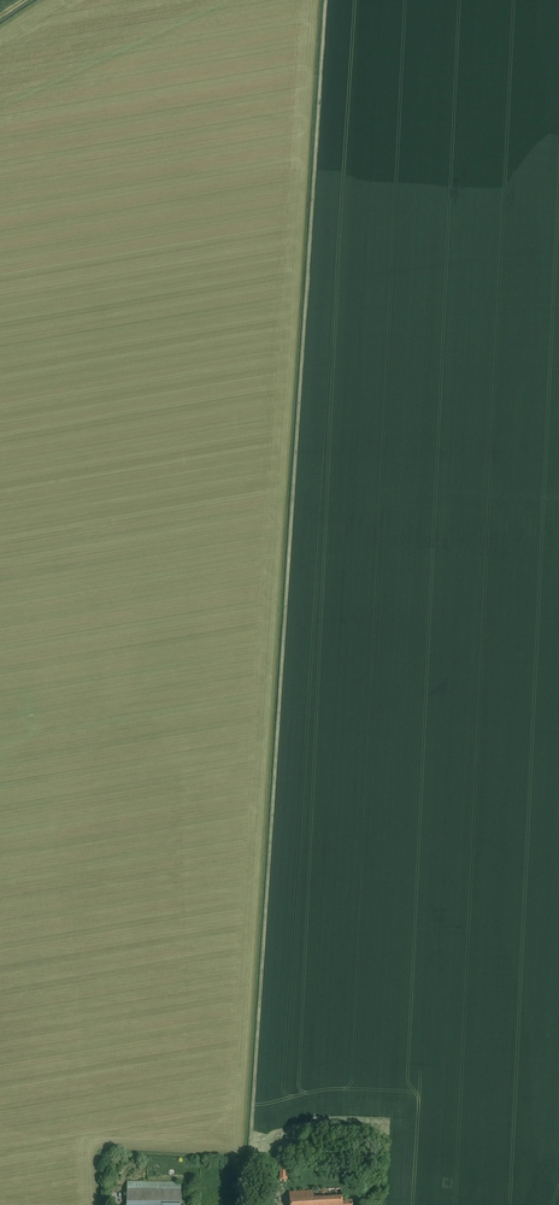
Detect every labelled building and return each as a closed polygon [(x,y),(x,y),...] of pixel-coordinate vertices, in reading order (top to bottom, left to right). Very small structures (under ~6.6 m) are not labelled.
[(288,1182),(289,1166),(281,1165),(279,1181),(288,1182)] [(126,1204),(181,1204),(181,1182),(126,1182),(126,1204)] [(290,1204),(352,1204),(352,1202),(342,1202),(341,1189),(289,1192),(290,1204)]
